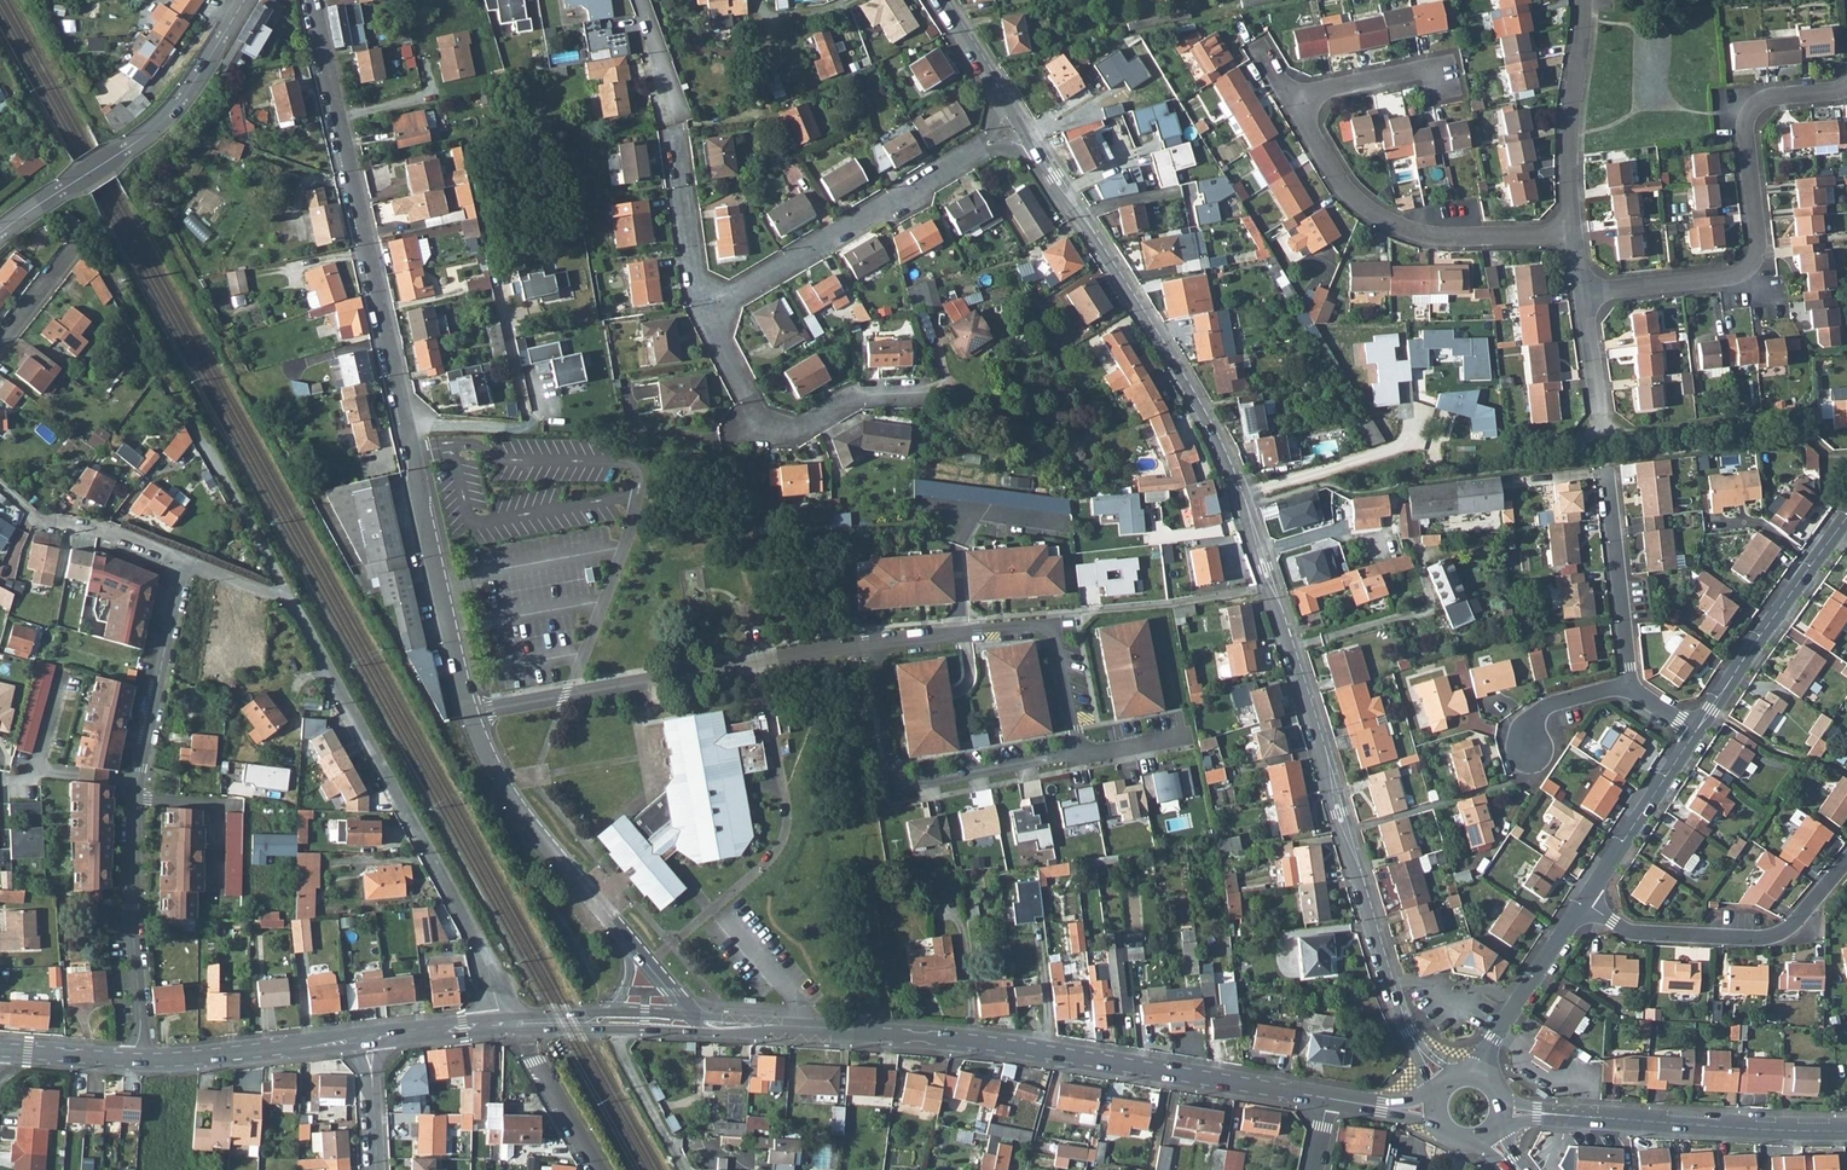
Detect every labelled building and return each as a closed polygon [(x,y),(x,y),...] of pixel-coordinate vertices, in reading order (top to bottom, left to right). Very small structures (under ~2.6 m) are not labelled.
[(167,11),(159,5),(150,17),(158,23),(151,32),(172,46),(187,24),(203,0),(174,0),(167,11)] [(228,66),(219,79),(227,84),(236,70),(233,68),(242,52),(243,51),(241,50),(245,44),(258,52),(284,7),(272,0),(260,0),(223,63),(228,66)] [(487,12),(498,11),(500,25),(515,23),(517,34),(532,31),(530,19),(527,20),(524,0),(484,0),(487,12)] [(565,8),(580,6),(588,12),(589,22),(599,20),(613,18),(610,0),(564,0),(565,8)] [(697,5),(707,4),(710,30),(732,27),(731,15),(747,13),(745,0),(736,0),(734,0),(733,0),(696,0),(697,5)] [(776,10),(788,9),(787,0),(775,0),(776,10)] [(859,6),(873,27),(879,23),(892,44),(919,26),(902,0),(872,0),(859,6)] [(1529,3),(1529,0),(1497,0),(1499,10),(1529,3)] [(1445,29),(1440,2),(1410,8),(1415,34),(1426,32),(1426,33),(1445,29)] [(359,3),(327,9),(337,56),(355,53),(367,50),(366,41),(364,41),(361,25),(363,24),(359,3)] [(1499,10),(1490,12),(1496,39),(1499,39),(1524,33),(1530,32),(1527,14),(1531,13),(1529,3),(1499,10)] [(1405,36),(1415,34),(1410,8),(1380,14),(1381,17),(1386,41),(1405,37),(1405,36)] [(1021,15),(1000,20),(1004,38),(1025,33),(1021,15)] [(1381,17),(1351,23),(1357,49),(1367,47),(1367,48),(1387,44),(1386,41),(1381,17)] [(625,56),(630,55),(626,33),(612,35),(611,28),(601,30),(599,20),(589,22),(583,23),(588,52),(608,49),(610,59),(612,58),(625,56)] [(1049,27),(1048,20),(1031,23),(1032,30),(1049,27)] [(1346,51),(1357,49),(1351,23),(1322,29),(1326,52),(1327,56),(1347,52),(1346,51)] [(1326,52),(1322,29),(1321,26),(1292,32),(1297,59),(1316,55),(1316,54),(1326,52)] [(555,27),(543,29),(545,41),(557,39),(555,27)] [(1796,38),(1798,58),(1831,55),(1829,29),(1795,32),(1796,38)] [(827,30),(813,35),(822,60),(814,62),(820,79),(842,71),(837,59),(846,56),(843,48),(834,51),(827,30)] [(467,31),(436,38),(439,51),(442,50),(444,61),(442,62),(439,63),(443,82),(474,76),(467,45),(470,44),(467,31)] [(166,54),(172,46),(151,32),(146,40),(140,35),(131,48),(136,52),(128,64),(118,70),(143,87),(159,65),(162,67),(169,57),(166,54)] [(1212,82),(1219,78),(1214,70),(1231,60),(1215,32),(1198,42),(1192,33),(1173,44),(1179,54),(1188,48),(1204,75),(1195,80),(1200,89),(1212,82)] [(1028,51),(1025,33),(1004,38),(1008,55),(1028,51)] [(1499,39),(1505,66),(1535,60),(1533,50),(1528,51),(1524,33),(1499,39)] [(1149,53),(1139,35),(1124,38),(1137,60),(1149,53)] [(87,46),(98,47),(98,39),(88,38),(87,46)] [(1796,38),(1763,41),(1765,67),(1798,64),(1798,58),(1796,38)] [(1729,44),(1732,70),(1765,67),(1763,41),(1729,44)] [(258,52),(245,44),(241,50),(243,51),(242,52),(254,59),(258,52)] [(355,53),(361,83),(384,79),(379,48),(367,50),(355,53)] [(936,48),(908,66),(924,92),(952,74),(936,48)] [(1078,79),(1063,55),(1045,66),(1050,74),(1047,76),(1063,101),(1091,83),(1085,74),(1078,79)] [(612,58),(614,67),(626,65),(625,56),(612,58)] [(614,67),(612,58),(610,59),(600,60),(585,63),(588,80),(603,78),(604,85),(598,86),(603,119),(628,114),(624,91),(623,82),(626,81),(629,81),(626,65),(614,67)] [(1532,70),(1537,69),(1535,60),(1505,66),(1510,93),(1536,88),(1532,70)] [(294,75),(292,66),(284,68),(285,71),(280,72),(281,78),(294,75)] [(546,69),(547,79),(567,76),(565,66),(546,69)] [(1232,115),(1256,101),(1236,67),(1219,78),(1212,82),(1223,100),(1232,115)] [(494,71),(495,77),(505,75),(503,69),(494,71)] [(505,75),(495,77),(498,90),(507,87),(505,75)] [(766,79),(774,100),(784,96),(777,75),(766,79)] [(212,89),(220,94),(227,84),(219,79),(212,89)] [(269,87),(278,123),(291,120),(304,117),(295,81),(269,87)] [(0,113),(12,103),(1,83),(0,83),(0,112),(0,113)] [(134,119),(150,103),(141,93),(125,108),(119,102),(104,115),(114,133),(134,119)] [(1217,104),(1226,119),(1227,118),(1232,115),(1223,100),(1217,104)] [(1481,100),(1469,102),(1471,111),(1483,108),(1481,100)] [(1164,101),(1131,111),(1138,135),(1151,131),(1148,122),(1154,120),(1160,140),(1161,140),(1164,150),(1181,144),(1178,135),(1181,135),(1174,112),(1168,114),(1164,101)] [(1276,134),(1256,101),(1232,115),(1242,131),(1253,149),(1271,138),(1276,134)] [(243,134),(237,102),(229,112),(233,136),(243,134)] [(920,116),(911,121),(927,148),(969,123),(957,102),(923,122),(920,116)] [(819,136),(805,103),(780,114),(784,122),(786,121),(797,146),(819,136)] [(1506,135),(1503,135),(1505,145),(1529,140),(1527,131),(1530,131),(1525,109),(1511,112),(1510,107),(1501,109),(1506,135)] [(1366,112),(1367,116),(1349,120),(1354,146),(1381,140),(1377,118),(1375,110),(1366,112)] [(257,119),(261,121),(265,121),(267,121),(267,113),(265,111),(261,112),(259,112),(257,114),(257,119)] [(422,114),(425,130),(436,127),(432,111),(422,114)] [(398,148),(428,141),(425,130),(422,114),(421,112),(392,119),(398,148)] [(1236,134),(1242,131),(1232,115),(1227,118),(1236,134)] [(1413,155),(1409,133),(1406,117),(1388,121),(1387,116),(1377,118),(1381,140),(1386,160),(1413,155)] [(278,123),(279,129),(292,125),(291,120),(278,123)] [(1101,120),(1061,132),(1082,174),(1105,162),(1090,133),(1098,130),(1103,127),(1101,120)] [(1202,120),(1193,125),(1199,135),(1208,130),(1202,120)] [(1446,125),(1445,120),(1435,122),(1441,153),(1469,147),(1464,121),(1446,125)] [(1834,121),(1811,123),(1813,147),(1835,145),(1836,148),(1845,147),(1843,123),(1834,124),(1834,121)] [(1413,155),(1415,167),(1434,164),(1432,154),(1441,153),(1435,122),(1426,124),(1427,129),(1409,133),(1413,155)] [(1813,147),(1811,123),(1788,125),(1788,128),(1779,129),(1781,153),(1791,152),(1790,149),(1813,147)] [(1090,133),(1105,162),(1112,159),(1098,130),(1090,133)] [(892,166),(894,168),(919,153),(907,132),(881,147),(879,144),(871,149),(878,174),(892,166)] [(239,159),(243,145),(221,137),(213,150),(218,152),(239,159)] [(729,137),(706,140),(712,178),(735,174),(729,137)] [(1268,186),(1291,171),(1271,138),(1253,149),(1247,152),(1258,170),(1268,186)] [(1530,162),(1533,162),(1529,140),(1505,145),(1509,166),(1506,166),(1508,175),(1526,172),(1532,171),(1530,162)] [(644,142),(618,145),(624,184),(649,181),(644,142)] [(1195,165),(1188,142),(1181,144),(1164,150),(1150,154),(1155,171),(1157,171),(1157,174),(1156,176),(1160,189),(1178,186),(1173,171),(1195,165)] [(1813,147),(1814,155),(1837,153),(1836,148),(1835,145),(1813,147)] [(440,175),(436,159),(405,166),(412,196),(441,188),(454,185),(468,182),(460,147),(451,149),(456,172),(440,175)] [(210,166),(218,152),(213,150),(205,163),(210,166)] [(1691,187),(1715,185),(1714,176),(1717,175),(1714,152),(1691,155),(1693,178),(1690,178),(1691,187)] [(9,160),(16,169),(25,162),(18,153),(9,160)] [(403,160),(405,166),(436,159),(435,153),(403,160)] [(16,170),(23,179),(45,164),(37,154),(16,170)] [(854,160),(820,180),(831,199),(847,190),(847,191),(866,180),(854,160)] [(1606,188),(1609,188),(1610,196),(1634,194),(1633,191),(1633,185),(1630,185),(1627,162),(1603,165),(1606,188)] [(368,167),(373,188),(391,184),(386,163),(368,167)] [(1094,186),(1101,201),(1145,192),(1138,167),(1129,170),(1133,184),(1125,186),(1123,182),(1121,183),(1117,175),(1094,186)] [(1816,178),(1833,176),(1843,175),(1846,175),(1846,169),(1816,172),(1816,178)] [(1252,173),(1261,189),(1268,186),(1258,170),(1252,173)] [(1312,205),(1291,171),(1268,186),(1288,219),(1300,212),(1312,205)] [(1531,180),(1528,180),(1526,172),(1508,175),(1502,176),(1504,186),(1507,185),(1511,206),(1535,202),(1531,180)] [(1225,176),(1195,182),(1197,195),(1202,194),(1204,205),(1194,207),(1197,226),(1220,222),(1217,203),(1234,193),(1231,187),(1225,176)] [(1797,207),(1793,208),(1794,218),(1819,215),(1824,215),(1823,204),(1822,187),(1831,186),(1834,186),(1833,176),(1816,178),(1794,180),(1797,207)] [(1486,191),(1484,181),(1477,183),(1479,192),(1486,191)] [(468,182),(454,185),(459,207),(462,206),(465,220),(476,218),(468,182)] [(1238,182),(1231,187),(1234,193),(1240,202),(1248,198),(1238,182)] [(1646,192),(1661,191),(1660,182),(1645,183),(1646,192)] [(1718,207),(1715,185),(1691,187),(1694,210),(1691,210),(1692,219),(1716,217),(1714,208),(1718,207)] [(1052,229),(1025,186),(1004,199),(1032,242),(1052,229)] [(1831,186),(1822,187),(1823,204),(1833,203),(1831,186)] [(1392,202),(1388,187),(1379,195),(1380,196),(1391,202),(1392,202)] [(412,196),(390,200),(393,215),(406,212),(409,222),(424,218),(442,215),(447,213),(441,188),(412,196)] [(326,206),(322,189),(305,192),(317,245),(342,240),(335,204),(326,206)] [(983,231),(995,225),(992,220),(1000,215),(985,189),(977,193),(975,191),(943,208),(959,235),(978,224),(983,231)] [(1439,191),(1441,203),(1451,201),(1449,189),(1439,191)] [(801,193),(766,214),(779,236),(814,215),(801,193)] [(1636,216),(1634,194),(1610,196),(1613,219),(1616,219),(1617,228),(1640,225),(1639,216),(1636,216)] [(1410,198),(1394,201),(1395,207),(1402,211),(1412,208),(1410,198)] [(647,201),(611,206),(617,248),(650,244),(647,226),(650,225),(647,201)] [(1124,217),(1119,218),(1123,234),(1146,230),(1146,228),(1143,213),(1141,204),(1122,208),(1124,217)] [(737,205),(715,208),(717,218),(716,218),(720,245),(717,246),(719,260),(746,256),(740,215),(738,215),(737,205)] [(1311,253),(1338,236),(1321,209),(1305,220),(1300,212),(1288,219),(1281,223),(1286,231),(1290,237),(1287,239),(1286,243),(1291,252),(1295,253),(1298,251),(1302,257),(1310,251),(1311,253)] [(447,213),(442,215),(444,225),(461,221),(464,220),(462,210),(447,213)] [(68,234),(79,221),(66,211),(60,218),(65,222),(61,228),(68,234)] [(1143,213),(1146,228),(1153,227),(1150,212),(1143,213)] [(1825,230),(1833,229),(1830,214),(1822,216),(1825,230)] [(442,215),(424,218),(426,228),(444,225),(442,215)] [(992,220),(995,225),(1002,220),(1000,215),(992,220)] [(1795,236),(1791,236),(1792,246),(1817,244),(1816,235),(1821,234),(1819,215),(1794,218),(1795,236)] [(1720,225),(1723,225),(1722,216),(1716,217),(1692,219),(1693,228),(1689,229),(1687,232),(1689,246),(1692,248),(1698,247),(1699,251),(1722,248),(1720,225)] [(1249,217),(1239,218),(1258,250),(1252,251),(1257,259),(1266,257),(1273,256),(1249,217)] [(476,218),(465,220),(464,220),(461,221),(465,240),(480,236),(476,218)] [(921,225),(909,232),(908,230),(893,238),(898,259),(917,248),(920,253),(941,241),(930,221),(921,225)] [(908,230),(909,232),(921,225),(920,223),(908,230)] [(1641,228),(1640,225),(1617,228),(1618,236),(1614,237),(1617,260),(1641,257),(1638,235),(1641,235),(1641,228)] [(1192,233),(1141,243),(1146,269),(1183,262),(1198,259),(1192,233)] [(388,243),(395,273),(420,267),(422,267),(421,265),(416,241),(415,237),(388,243)] [(856,278),(888,259),(875,237),(843,256),(856,278)] [(1050,287),(1083,266),(1065,238),(1042,253),(1053,271),(1044,278),(1050,287)] [(416,241),(421,265),(424,265),(430,255),(427,241),(424,241),(423,239),(416,241)] [(1797,255),(1799,274),(1806,273),(1832,271),(1830,252),(1823,252),(1822,243),(1817,244),(1792,246),(1792,256),(1797,255)] [(898,259),(899,265),(920,253),(917,248),(898,259)] [(98,253),(104,262),(110,258),(105,249),(98,253)] [(31,266),(14,253),(0,271),(0,284),(11,292),(31,266)] [(92,263),(86,253),(72,270),(79,276),(92,263)] [(1267,265),(1287,299),(1297,297),(1273,256),(1266,257),(1267,265)] [(1198,259),(1183,262),(1185,272),(1200,270),(1198,259)] [(601,261),(593,262),(594,272),(603,271),(601,261)] [(655,261),(628,265),(634,307),(661,303),(655,261)] [(1016,267),(1020,278),(1034,273),(1031,265),(1034,264),(1033,261),(1016,267)] [(111,297),(92,263),(79,276),(76,280),(84,286),(89,280),(102,304),(111,297)] [(345,299),(333,263),(308,271),(315,290),(311,291),(307,293),(306,298),(309,306),(313,310),(321,307),(334,303),(345,299)] [(1388,267),(1388,263),(1349,264),(1350,291),(1389,290),(1388,267)] [(541,266),(517,271),(519,282),(511,284),(513,295),(522,293),(524,301),(540,297),(541,303),(559,298),(557,289),(570,286),(566,272),(544,276),(541,266)] [(1428,294),(1428,266),(1388,267),(1389,290),(1389,295),(1411,295),(1428,294)] [(1467,293),(1467,266),(1428,266),(1428,294),(1447,294),(1467,293)] [(1489,298),(1489,299),(1493,298),(1491,288),(1498,287),(1494,266),(1484,268),(1487,289),(1489,298)] [(1513,269),(1518,307),(1546,304),(1551,303),(1550,295),(1545,295),(1541,266),(1513,269)] [(425,287),(420,267),(395,273),(401,301),(434,294),(431,286),(425,287)] [(247,292),(242,270),(226,273),(231,295),(247,292)] [(305,272),(311,291),(315,290),(308,271),(305,272)] [(1829,290),(1834,290),(1832,271),(1806,273),(1808,291),(1803,292),(1804,301),(1829,299),(1829,290)] [(1020,278),(1022,285),(1036,280),(1034,273),(1020,278)] [(1204,274),(1162,283),(1169,320),(1193,316),(1212,312),(1204,274)] [(835,311),(848,303),(832,275),(811,288),(808,283),(795,291),(810,315),(830,303),(835,311)] [(468,293),(491,289),(489,277),(484,278),(465,282),(468,293)] [(1066,295),(1085,324),(1110,308),(1092,279),(1066,295)] [(11,292),(0,284),(0,306),(11,292)] [(1317,286),(1309,306),(1319,310),(1323,300),(1327,291),(1317,286)] [(1308,289),(1303,302),(1309,304),(1315,291),(1308,289)] [(1489,298),(1487,289),(1472,289),(1472,299),(1489,298)] [(246,294),(234,295),(235,305),(247,304),(246,294)] [(1411,295),(1412,304),(1429,304),(1428,294),(1411,295)] [(1428,294),(1429,304),(1447,303),(1447,294),(1428,294)] [(345,300),(345,299),(334,303),(335,309),(336,314),(341,339),(368,333),(360,297),(345,300)] [(778,301),(787,317),(792,314),(783,297),(778,301)] [(978,321),(977,321),(972,313),(970,314),(960,298),(941,304),(954,325),(952,326),(960,338),(955,341),(950,344),(957,353),(957,354),(960,357),(963,357),(965,358),(968,357),(979,350),(976,345),(987,337),(983,330),(983,328),(983,327),(983,326),(982,324),(980,322),(978,321)] [(1489,299),(1491,310),(1500,309),(1504,308),(1504,305),(1495,306),(1493,298),(1489,299)] [(1829,299),(1804,301),(1805,311),(1810,311),(1811,329),(1816,328),(1817,343),(1822,347),(1839,346),(1835,299),(1829,299)] [(778,301),(777,300),(754,314),(760,323),(758,324),(772,348),(777,344),(782,352),(804,339),(799,331),(796,332),(787,317),(778,301)] [(1319,310),(1313,324),(1325,324),(1334,304),(1323,300),(1319,310)] [(321,307),(323,314),(335,309),(334,303),(321,307)] [(859,322),(870,320),(860,303),(851,309),(859,322)] [(1518,307),(1522,346),(1527,345),(1550,343),(1546,304),(1518,307)] [(1306,312),(1313,324),(1319,310),(1309,306),(1306,312)] [(80,336),(90,322),(72,307),(58,324),(53,319),(41,334),(52,344),(57,338),(69,348),(67,350),(75,357),(88,342),(80,336)] [(323,314),(321,307),(313,310),(307,312),(310,319),(323,314)] [(407,313),(413,342),(434,338),(449,335),(445,316),(434,318),(431,307),(407,313)] [(1311,340),(1313,339),(1321,337),(1313,324),(1306,312),(1304,309),(1296,314),(1311,340)] [(1500,309),(1491,310),(1493,320),(1501,319),(1500,309)] [(1224,310),(1212,312),(1193,316),(1196,334),(1193,335),(1198,362),(1211,360),(1215,359),(1232,356),(1224,310)] [(1633,338),(1636,337),(1637,346),(1660,343),(1665,343),(1675,341),(1674,332),(1659,333),(1659,334),(1656,335),(1654,312),(1630,314),(1633,338)] [(816,314),(807,316),(812,335),(821,332),(816,314)] [(497,315),(481,319),(483,328),(486,327),(499,324),(497,315)] [(679,361),(673,320),(640,324),(642,337),(651,336),(655,365),(679,361)] [(486,327),(491,351),(504,348),(499,324),(486,327)] [(955,341),(960,338),(952,326),(952,325),(947,328),(955,341)] [(804,339),(805,342),(811,339),(804,328),(799,331),(804,339)] [(1129,385),(1146,375),(1154,371),(1146,358),(1139,363),(1116,328),(1100,338),(1119,369),(1104,379),(1113,392),(1126,387),(1129,385)] [(1734,335),(1725,336),(1728,367),(1756,364),(1753,337),(1735,340),(1734,335)] [(1697,344),(1700,370),(1710,369),(1728,367),(1725,336),(1715,337),(1716,342),(1697,344)] [(1764,341),(1763,336),(1753,337),(1756,364),(1757,368),(1785,365),(1782,339),(1764,341)] [(1337,379),(1339,379),(1346,378),(1321,337),(1313,339),(1337,379)] [(440,366),(434,338),(413,342),(419,370),(426,368),(428,376),(443,373),(441,366),(440,366)] [(561,341),(563,355),(571,354),(569,340),(561,341)] [(558,342),(526,349),(530,365),(550,361),(556,388),(586,382),(579,354),(561,358),(558,342)] [(910,342),(867,343),(868,367),(911,366),(910,342)] [(1550,343),(1527,345),(1531,384),(1559,381),(1555,342),(1550,343)] [(1661,353),(1660,343),(1637,346),(1638,355),(1635,355),(1637,378),(1661,375),(1658,353),(1661,353)] [(51,381),(61,369),(32,345),(25,354),(26,355),(28,357),(20,367),(15,374),(41,394),(42,392),(46,395),(51,395),(55,389),(55,385),(51,381)] [(491,351),(494,362),(507,359),(504,348),(491,351)] [(372,381),(365,351),(337,357),(338,358),(344,387),(363,383),(372,381)] [(1239,355),(1242,368),(1250,367),(1248,353),(1247,353),(1241,355),(1239,355)] [(18,365),(20,367),(28,357),(26,355),(18,365)] [(815,355),(783,373),(798,398),(829,379),(815,355)] [(1215,359),(1217,368),(1213,368),(1217,393),(1245,388),(1242,368),(1239,355),(1234,356),(1232,356),(1215,359)] [(330,360),(336,389),(340,388),(344,387),(338,358),(330,360)] [(489,363),(446,372),(448,382),(457,380),(463,408),(488,402),(482,375),(492,373),(489,363)] [(1710,369),(1711,378),(1729,376),(1728,367),(1710,369)] [(1683,395),(1693,393),(1691,372),(1680,373),(1683,395)] [(1166,410),(1146,375),(1129,385),(1138,401),(1133,404),(1141,420),(1148,417),(1166,410)] [(1662,385),(1661,375),(1637,378),(1638,387),(1635,387),(1638,410),(1661,408),(1659,385),(1662,385)] [(703,376),(658,382),(662,410),(689,406),(690,410),(707,408),(703,376)] [(1354,392),(1346,378),(1339,379),(1349,395),(1354,392)] [(17,401),(23,393),(8,381),(2,389),(17,401)] [(291,381),(295,399),(318,393),(321,393),(319,384),(306,387),(306,385),(291,381)] [(1559,381),(1531,384),(1527,385),(1532,424),(1560,420),(1556,391),(1561,391),(1559,381)] [(344,387),(340,388),(343,400),(340,401),(342,412),(345,412),(348,424),(351,423),(357,449),(378,444),(374,429),(371,430),(368,419),(372,418),(369,405),(365,406),(363,397),(366,396),(363,383),(344,387)] [(1124,389),(1133,404),(1138,401),(1129,385),(1126,387),(1124,389)] [(11,408),(17,401),(2,389),(0,391),(0,400),(11,408)] [(1236,397),(1244,441),(1254,439),(1269,437),(1265,415),(1263,401),(1261,393),(1236,397)] [(1263,401),(1265,415),(1276,413),(1274,400),(1263,401)] [(1831,401),(1833,427),(1846,426),(1846,423),(1846,400),(1831,401)] [(1182,449),(1166,410),(1148,417),(1165,455),(1171,473),(1172,477),(1156,478),(1156,479),(1138,481),(1139,493),(1144,492),(1167,490),(1174,490),(1185,487),(1196,484),(1189,463),(1198,460),(1194,445),(1182,449)] [(1371,446),(1384,442),(1370,418),(1361,420),(1371,446)] [(907,455),(911,428),(863,421),(832,439),(840,462),(859,454),(857,450),(859,448),(907,455)] [(104,444),(108,439),(100,433),(90,446),(98,453),(100,450),(104,444)] [(186,448),(178,433),(163,452),(175,462),(186,448)] [(1269,437),(1254,439),(1257,452),(1260,451),(1260,455),(1263,467),(1300,460),(1298,449),(1285,451),(1282,434),(1269,437)] [(111,449),(104,444),(100,450),(103,452),(104,452),(111,449)] [(92,460),(96,462),(103,452),(100,450),(98,453),(92,460)] [(145,474),(159,457),(150,450),(137,467),(145,474)] [(1640,488),(1643,517),(1661,515),(1672,514),(1667,475),(1671,474),(1669,458),(1635,462),(1638,488),(1640,488)] [(792,466),(778,467),(778,469),(780,485),(780,495),(807,494),(807,492),(821,491),(819,464),(809,464),(809,467),(792,468),(792,466)] [(103,505),(114,481),(86,468),(65,496),(67,497),(69,497),(70,497),(72,497),(73,496),(75,495),(76,494),(76,493),(103,505)] [(769,469),(770,486),(780,485),(778,469),(769,469)] [(1743,499),(1760,498),(1757,470),(1736,472),(1737,476),(1724,477),(1720,474),(1708,476),(1711,513),(1722,511),(1721,506),(1737,504),(1739,502),(1738,500),(1743,499)] [(201,478),(206,487),(212,484),(207,474),(201,478)] [(401,556),(404,555),(386,476),(323,491),(355,552),(365,549),(368,563),(401,556)] [(1032,488),(1033,478),(1007,476),(1006,485),(1032,488)] [(1417,519),(1490,511),(1488,488),(1490,487),(1498,477),(1407,488),(1408,503),(1397,504),(1399,520),(1410,519),(1410,520),(1417,519)] [(1501,509),(1498,477),(1490,487),(1488,488),(1490,511),(1501,509)] [(953,485),(914,479),(914,496),(1069,515),(1068,499),(1039,497),(1004,492),(992,491),(953,485)] [(1194,528),(1220,522),(1210,481),(1196,484),(1185,487),(1189,507),(1192,519),(1194,528)] [(1577,521),(1580,521),(1579,512),(1582,512),(1578,481),(1553,484),(1555,503),(1551,504),(1552,511),(1536,513),(1538,525),(1547,524),(1554,523),(1577,521)] [(170,528),(184,509),(150,482),(129,509),(139,517),(141,514),(144,515),(148,515),(151,514),(170,528)] [(1819,498),(1799,484),(1786,501),(1784,500),(1773,515),(1768,522),(1787,535),(1792,528),(1798,519),(1803,512),(1806,514),(1812,506),(1813,507),(1819,498)] [(1167,490),(1144,492),(1145,502),(1169,500),(1167,490)] [(186,507),(191,500),(180,492),(175,499),(186,507)] [(1136,493),(1091,497),(1092,514),(1118,512),(1120,535),(1143,533),(1141,514),(1138,514),(1136,493)] [(1388,515),(1386,496),(1350,500),(1353,530),(1379,527),(1378,516),(1388,515)] [(1182,508),(1185,520),(1192,519),(1189,507),(1182,508)] [(848,514),(832,515),(833,528),(849,527),(848,514)] [(1378,516),(1379,527),(1390,526),(1390,519),(1389,515),(1388,515),(1378,516)] [(1661,515),(1643,517),(1645,532),(1663,530),(1661,515)] [(1390,519),(1390,526),(1392,539),(1394,546),(1402,543),(1400,538),(1398,518),(1390,519)] [(0,519),(0,551),(14,528),(0,519)] [(1410,519),(1399,520),(1401,538),(1419,536),(1417,519),(1410,520),(1410,519)] [(1579,533),(1577,521),(1554,523),(1547,524),(1552,566),(1579,563),(1576,533),(1579,533)] [(1676,569),(1671,529),(1663,530),(1645,532),(1642,532),(1647,572),(1676,569)] [(61,537),(35,531),(27,568),(39,571),(37,579),(51,582),(61,537)] [(1763,572),(1779,549),(1757,532),(1730,569),(1749,583),(1759,569),(1763,572)] [(1438,535),(1420,536),(1421,542),(1425,546),(1439,544),(1438,535)] [(1221,581),(1215,547),(1190,551),(1195,585),(1221,581)] [(1309,550),(1312,563),(1319,561),(1316,548),(1309,550)] [(355,552),(362,564),(365,564),(368,563),(365,549),(355,552)] [(1013,551),(967,554),(969,579),(968,580),(969,597),(976,597),(976,601),(995,600),(995,595),(1002,595),(1002,599),(1029,598),(1028,594),(1038,594),(1038,597),(1054,596),(1053,590),(1062,590),(1061,570),(1060,570),(1059,549),(1047,550),(1047,549),(1035,550),(1035,549),(1013,551)] [(1311,566),(1307,551),(1298,553),(1303,569),(1311,566)] [(1414,568),(1407,554),(1356,569),(1357,570),(1360,581),(1380,576),(1381,578),(1414,568)] [(128,564),(104,555),(103,558),(92,556),(86,589),(96,592),(96,594),(95,597),(93,609),(96,622),(106,624),(111,625),(108,641),(141,650),(156,580),(147,576),(148,573),(136,567),(132,576),(125,574),(128,564)] [(948,555),(941,556),(942,574),(949,574),(948,555)] [(407,570),(404,570),(401,556),(368,563),(365,564),(368,579),(378,577),(381,591),(410,585),(407,570)] [(868,562),(856,563),(858,584),(857,584),(858,604),(867,603),(868,609),(884,608),(883,604),(892,604),(893,607),(919,605),(919,601),(926,600),(926,605),(945,603),(945,599),(952,598),(950,581),(949,574),(942,574),(941,556),(902,559),(902,558),(880,560),(880,561),(869,562),(868,562)] [(1137,569),(1136,557),(1115,560),(1115,558),(1093,561),(1093,563),(1075,565),(1077,587),(1096,585),(1096,587),(1104,586),(1105,596),(1133,593),(1131,580),(1136,580),(1134,570),(1137,569)] [(1473,619),(1448,559),(1427,568),(1452,629),(1473,619)] [(136,567),(128,564),(125,574),(132,576),(136,567)] [(1715,640),(1725,628),(1722,625),(1727,619),(1736,607),(1725,599),(1713,590),(1720,582),(1702,569),(1689,587),(1701,596),(1700,596),(1711,604),(1705,612),(1704,613),(1706,615),(1698,627),(1715,640)] [(1357,570),(1293,589),(1294,594),(1301,616),(1318,610),(1314,597),(1344,588),(1343,586),(1348,585),(1355,604),(1387,593),(1381,578),(1380,576),(1360,581),(1357,570)] [(1559,586),(1563,619),(1594,615),(1591,594),(1587,594),(1587,589),(1586,582),(1583,582),(1582,573),(1555,576),(1556,586),(1559,586)] [(1713,590),(1725,599),(1731,590),(1720,582),(1713,590)] [(22,592),(36,598),(39,592),(33,589),(25,585),(22,592)] [(425,647),(410,585),(381,591),(384,606),(393,604),(400,634),(405,652),(425,647)] [(1846,618),(1846,599),(1835,590),(1829,598),(1829,597),(1808,627),(1803,635),(1828,652),(1833,644),(1831,642),(1846,618)] [(1705,612),(1711,604),(1700,596),(1695,604),(1705,612)] [(1226,607),(1233,643),(1253,640),(1255,639),(1249,603),(1226,607)] [(1195,615),(1193,605),(1172,608),(1174,618),(1195,615)] [(1119,626),(1101,629),(1103,637),(1099,638),(1102,652),(1101,653),(1105,673),(1106,673),(1109,688),(1113,687),(1114,695),(1111,696),(1114,713),(1119,712),(1121,718),(1137,715),(1158,711),(1156,699),(1160,699),(1156,679),(1152,679),(1151,671),(1154,670),(1146,629),(1138,630),(1137,623),(1119,626)] [(35,632),(14,625),(8,646),(15,649),(13,655),(26,659),(35,632)] [(1571,671),(1585,669),(1587,665),(1586,661),(1596,660),(1592,635),(1596,634),(1594,625),(1564,629),(1571,671)] [(1695,672),(1710,651),(1686,634),(1682,639),(1671,654),(1657,673),(1677,687),(1685,676),(1690,669),(1693,671),(1695,672)] [(1669,637),(1665,643),(1664,647),(1666,651),(1671,654),(1682,639),(1677,636),(1673,635),(1669,637)] [(1231,677),(1261,671),(1259,659),(1256,660),(1253,640),(1233,643),(1225,645),(1229,664),(1221,665),(1219,668),(1221,678),(1231,677)] [(255,662),(257,644),(248,643),(246,662),(255,662)] [(229,654),(237,655),(239,646),(231,645),(229,654)] [(1007,647),(988,651),(989,657),(986,658),(989,673),(988,673),(992,694),(993,694),(996,709),(999,709),(1000,716),(998,717),(1002,742),(1045,733),(1043,721),(1047,720),(1043,702),(1039,679),(1035,679),(1033,669),(1037,668),(1033,650),(1029,651),(1027,645),(1007,649),(1007,647)] [(1782,674),(1779,672),(1773,680),(1798,698),(1824,660),(1802,645),(1791,661),(1787,666),(1782,674)] [(1331,678),(1335,690),(1363,681),(1369,680),(1359,646),(1325,656),(1329,670),(1333,669),(1335,677),(1331,678)] [(425,650),(425,647),(405,652),(442,720),(445,719),(431,653),(425,650)] [(1527,653),(1533,680),(1546,677),(1540,650),(1527,653)] [(16,749),(31,754),(55,665),(38,660),(16,749)] [(937,660),(918,663),(900,666),(902,679),(898,680),(907,747),(911,746),(912,757),(955,750),(951,719),(948,719),(947,710),(949,710),(948,701),(947,693),(946,693),(945,684),(944,673),(939,674),(937,660)] [(1515,686),(1509,660),(1469,669),(1476,698),(1486,696),(1485,693),(1515,686)] [(1183,665),(1187,686),(1195,684),(1191,664),(1183,665)] [(137,671),(128,669),(126,679),(135,681),(137,671)] [(1685,676),(1688,678),(1693,671),(1690,669),(1685,676)] [(133,687),(96,676),(92,696),(97,698),(94,712),(87,711),(83,731),(90,732),(89,738),(82,736),(77,759),(81,760),(80,767),(108,770),(112,771),(114,759),(118,760),(121,748),(117,747),(119,739),(123,739),(128,711),(125,710),(126,704),(130,705),(133,687)] [(1449,693),(1444,677),(1415,685),(1418,698),(1421,697),(1432,732),(1446,727),(1443,718),(1467,711),(1461,690),(1449,693)] [(1363,681),(1335,690),(1340,707),(1343,706),(1348,725),(1346,725),(1348,734),(1376,726),(1374,717),(1381,715),(1383,711),(1379,697),(1369,700),(1363,681)] [(1279,698),(1275,684),(1253,691),(1252,688),(1254,688),(1252,682),(1226,687),(1233,709),(1249,703),(1255,723),(1258,722),(1277,717),(1282,715),(1276,699),(1279,698)] [(0,683),(0,724),(1,724),(1,726),(3,730),(8,731),(13,709),(8,708),(13,686),(0,683)] [(1187,686),(1188,694),(1200,692),(1199,684),(1195,684),(1187,686)] [(1758,698),(1741,724),(1760,737),(1776,711),(1780,713),(1787,704),(1768,691),(1762,701),(1758,698)] [(1202,701),(1200,692),(1188,694),(1190,704),(1202,701)] [(263,739),(286,721),(264,693),(241,710),(256,728),(263,738),(263,739)] [(88,703),(87,711),(94,712),(97,698),(92,696),(91,703),(88,703)] [(303,709),(322,710),(322,702),(322,701),(301,698),(300,709),(303,709)] [(322,710),(303,709),(302,715),(330,718),(331,702),(322,702),(322,710)] [(1340,707),(1345,726),(1346,725),(1348,725),(1343,706),(1340,707)] [(1817,738),(1830,720),(1821,713),(1808,732),(1811,734),(1817,738)] [(666,791),(628,822),(623,816),(601,835),(600,840),(611,853),(609,855),(621,869),(624,867),(633,878),(631,880),(643,894),(645,893),(656,906),(661,906),(680,890),(681,885),(662,862),(676,850),(686,857),(705,854),(706,858),(704,859),(708,860),(710,860),(713,860),(716,860),(720,859),(723,858),(728,855),(726,855),(725,850),(744,847),(752,836),(740,774),(766,770),(761,740),(753,741),(751,732),(759,731),(757,720),(723,726),(721,717),(708,719),(707,714),(700,716),(700,717),(695,718),(696,721),(689,722),(688,719),(683,720),(683,719),(675,720),(676,725),(663,727),(666,740),(668,740),(673,764),(670,764),(672,777),(665,788),(666,791)] [(776,717),(779,735),(789,733),(786,715),(776,717)] [(1277,717),(1258,722),(1261,732),(1276,729),(1278,736),(1282,738),(1280,728),(1277,717)] [(1376,726),(1348,734),(1353,748),(1355,748),(1361,768),(1397,758),(1390,735),(1387,736),(1383,724),(1376,726)] [(249,733),(256,743),(263,738),(256,728),(249,733)] [(1608,749),(1599,763),(1607,768),(1622,779),(1637,756),(1639,758),(1645,750),(1639,746),(1644,739),(1635,733),(1626,728),(1622,735),(1619,733),(1618,734),(1612,729),(1608,730),(1599,744),(1608,749)] [(1257,760),(1290,753),(1286,737),(1282,738),(1278,736),(1276,729),(1261,732),(1251,734),(1253,741),(1257,744),(1258,749),(1255,753),(1257,760)] [(1583,736),(1577,732),(1571,741),(1577,745),(1583,736)] [(1754,754),(1751,752),(1756,744),(1738,733),(1733,740),(1730,738),(1720,753),(1719,752),(1713,761),(1738,778),(1743,770),(1751,775),(1756,767),(1749,762),(1754,754)] [(985,734),(971,737),(973,747),(987,745),(985,734)] [(1811,747),(1817,738),(1811,734),(1805,743),(1811,747)] [(179,763),(215,766),(217,737),(192,735),(191,748),(181,747),(179,763)] [(1214,736),(1198,741),(1200,751),(1217,746),(1214,736)] [(1827,745),(1817,738),(1811,747),(1806,755),(1818,758),(1827,745)] [(1452,753),(1472,747),(1470,739),(1450,745),(1452,753)] [(1450,753),(1461,792),(1487,785),(1478,757),(1481,756),(1478,745),(1472,747),(1452,753),(1450,753)] [(166,759),(174,760),(176,746),(167,746),(166,759)] [(302,791),(323,791),(324,746),(307,746),(303,756),(302,791)] [(1412,756),(1400,759),(1398,762),(1399,763),(1400,767),(1409,764),(1414,762),(1412,756)] [(220,795),(224,796),(226,770),(228,770),(229,758),(222,758),(220,795)] [(1297,761),(1267,767),(1274,801),(1304,795),(1297,761)] [(1409,764),(1412,773),(1421,770),(1418,761),(1414,762),(1409,764)] [(290,768),(245,763),(242,783),(251,784),(254,787),(287,791),(290,768)] [(107,778),(108,770),(80,767),(79,774),(78,782),(106,785),(107,778)] [(1164,771),(1140,776),(1141,784),(1144,800),(1155,798),(1156,803),(1194,796),(1188,767),(1174,769),(1174,772),(1165,774),(1164,771)] [(1206,784),(1225,779),(1223,768),(1204,772),(1206,784)] [(1371,785),(1368,786),(1378,817),(1406,809),(1397,778),(1400,777),(1396,768),(1368,776),(1371,785)] [(1618,788),(1624,779),(1622,779),(1607,768),(1601,777),(1600,776),(1580,805),(1602,819),(1614,801),(1612,800),(1620,789),(1618,788)] [(1729,790),(1709,775),(1686,808),(1692,812),(1707,822),(1715,810),(1723,815),(1726,815),(1732,806),(1732,802),(1724,797),(1729,790)] [(1842,776),(1817,812),(1839,827),(1846,815),(1846,780),(1842,776)] [(1546,778),(1539,789),(1552,797),(1559,787),(1546,778)] [(1144,800),(1141,784),(1124,788),(1123,783),(1116,784),(1115,781),(1103,784),(1109,817),(1121,815),(1122,821),(1148,816),(1144,800)] [(78,782),(75,782),(75,796),(71,796),(71,817),(75,816),(75,830),(71,830),(71,842),(75,842),(80,842),(80,851),(75,851),(75,869),(74,892),(82,891),(102,889),(110,888),(111,861),(108,861),(108,843),(111,842),(112,828),(108,827),(109,804),(112,804),(113,786),(106,785),(78,782)] [(1098,821),(1091,785),(1074,789),(1076,801),(1071,802),(1070,799),(1058,801),(1063,828),(1098,821)] [(1427,792),(1430,802),(1438,799),(1435,790),(1427,792)] [(1491,819),(1483,794),(1456,802),(1459,814),(1463,824),(1470,848),(1493,841),(1489,828),(1487,820),(1491,819)] [(1053,847),(1043,795),(1028,798),(1029,805),(1030,808),(1020,810),(1009,812),(1016,845),(1035,841),(1037,851),(1053,847)] [(1311,829),(1304,795),(1274,801),(1281,834),(1311,829)] [(1549,834),(1543,844),(1548,847),(1570,862),(1576,853),(1574,851),(1571,849),(1581,835),(1583,836),(1592,823),(1554,798),(1545,812),(1562,823),(1553,837),(1549,834)] [(41,802),(9,804),(9,816),(42,814),(41,802)] [(999,833),(994,804),(984,807),(984,809),(985,811),(982,812),(979,810),(958,814),(964,840),(999,833)] [(186,919),(196,919),(196,892),(202,892),(203,858),(201,859),(201,851),(203,851),(203,828),(200,828),(201,810),(166,807),(166,827),(163,827),(162,841),(161,841),(160,891),(162,891),(162,919),(171,919),(186,919)] [(1807,815),(1797,808),(1789,819),(1799,826),(1807,815)] [(307,844),(307,819),(312,819),(313,811),(298,810),(298,818),(297,835),(297,843),(307,844)] [(225,896),(241,896),(243,813),(226,812),(225,896)] [(1689,817),(1703,827),(1707,822),(1692,812),(1689,817)] [(1463,824),(1459,814),(1453,816),(1456,826),(1463,824)] [(950,841),(945,815),(906,822),(911,849),(950,841)] [(1824,840),(1826,841),(1832,833),(1807,815),(1799,826),(1782,850),(1806,866),(1824,840)] [(1416,847),(1407,817),(1378,825),(1381,836),(1385,835),(1386,840),(1383,841),(1387,856),(1396,854),(1399,863),(1417,858),(1421,856),(1418,847),(1416,847)] [(1703,827),(1689,817),(1683,824),(1700,835),(1705,828),(1703,827)] [(358,819),(347,819),(347,821),(337,820),(337,842),(346,843),(346,844),(379,845),(378,822),(358,822),(358,819)] [(1680,868),(1702,837),(1700,835),(1683,824),(1677,820),(1672,828),(1676,831),(1660,854),(1680,868)] [(1515,825),(1509,834),(1517,839),(1523,830),(1515,825)] [(42,827),(10,830),(11,859),(44,857),(42,827)] [(1702,837),(1704,838),(1709,831),(1705,828),(1700,835),(1702,837)] [(297,843),(297,835),(253,834),(252,865),(265,865),(265,855),(297,856),(297,853),(297,843)] [(1571,849),(1574,851),(1583,836),(1581,835),(1571,849)] [(1240,849),(1238,837),(1222,840),(1216,840),(1219,853),(1240,849)] [(1738,838),(1727,854),(1734,859),(1745,843),(1738,838)] [(1202,847),(1200,839),(1185,842),(1186,850),(1202,847)] [(1294,857),(1281,859),(1285,886),(1299,885),(1324,881),(1319,845),(1293,849),(1294,857)] [(1543,856),(1565,870),(1570,862),(1548,847),(1543,856)] [(1152,857),(1151,849),(1142,850),(1143,859),(1152,857)] [(1790,878),(1793,881),(1799,873),(1777,858),(1775,856),(1765,850),(1756,862),(1757,866),(1764,871),(1754,886),(1751,884),(1738,903),(1755,904),(1766,910),(1775,901),(1790,878)] [(1806,866),(1782,850),(1777,858),(1799,873),(1800,874),(1806,866)] [(315,888),(319,888),(320,853),(297,853),(297,856),(296,907),(315,907),(315,888)] [(1691,871),(1699,857),(1694,853),(1685,868),(1691,871)] [(1095,858),(1096,865),(1114,863),(1117,860),(1117,855),(1095,858)] [(1421,856),(1417,858),(1421,873),(1428,871),(1430,868),(1426,855),(1421,856)] [(1559,879),(1565,870),(1543,856),(1541,855),(1521,886),(1541,899),(1556,877),(1559,879)] [(1083,860),(1084,868),(1096,867),(1096,865),(1095,858),(1083,860)] [(1417,858),(1399,863),(1387,866),(1392,885),(1394,884),(1402,910),(1425,903),(1430,902),(1421,873),(1417,858)] [(1075,861),(1067,862),(1069,874),(1077,873),(1075,861)] [(1067,862),(1037,868),(1038,879),(1039,887),(1046,886),(1045,877),(1069,874),(1067,862)] [(378,872),(364,874),(366,898),(405,895),(404,884),(411,884),(410,866),(401,866),(401,864),(377,866),(378,872)] [(1647,872),(1651,875),(1656,868),(1652,865),(1647,872)] [(1656,909),(1675,881),(1656,868),(1651,875),(1647,872),(1631,895),(1645,905),(1646,903),(1656,909)] [(1452,875),(1455,886),(1479,879),(1482,875),(1470,878),(1468,871),(1452,875)] [(1225,894),(1237,893),(1236,889),(1234,873),(1222,874),(1225,894)] [(899,878),(890,879),(892,890),(900,889),(899,878)] [(1039,887),(1038,879),(1015,882),(1018,901),(1012,902),(1015,924),(1034,922),(1033,917),(1042,916),(1039,887)] [(1329,919),(1324,881),(1299,885),(1303,922),(1329,919)] [(102,889),(82,891),(84,901),(102,899),(102,889)] [(15,902),(16,891),(0,890),(0,901),(15,902)] [(1237,893),(1225,894),(1228,920),(1240,918),(1238,892),(1237,893)] [(1457,894),(1449,896),(1452,907),(1460,905),(1457,894)] [(1488,932),(1510,946),(1519,932),(1526,922),(1529,924),(1535,915),(1510,899),(1488,932)] [(1425,903),(1402,910),(1400,910),(1403,920),(1405,919),(1408,928),(1411,939),(1436,932),(1430,911),(1427,912),(1425,903)] [(296,907),(295,919),(307,918),(315,917),(315,907),(296,907)] [(430,907),(412,908),(416,944),(446,941),(430,907)] [(37,935),(35,910),(6,911),(6,932),(0,932),(0,950),(39,949),(39,935),(37,935)] [(1430,911),(1436,932),(1442,931),(1436,910),(1430,911)] [(295,919),(290,919),(293,952),(310,951),(307,918),(295,919)] [(171,930),(185,930),(186,919),(171,919),(171,925),(171,930)] [(185,930),(198,931),(198,919),(196,919),(186,919),(185,930)] [(1071,953),(1085,952),(1082,922),(1068,923),(1071,953)] [(1519,932),(1522,934),(1529,924),(1526,922),(1519,932)] [(1111,933),(1104,934),(1107,964),(1108,964),(1111,988),(1110,988),(1111,998),(1112,1013),(1133,1012),(1131,996),(1125,997),(1122,961),(1120,949),(1113,950),(1111,933)] [(1331,934),(1298,938),(1302,977),(1329,974),(1327,957),(1333,956),(1331,934)] [(949,935),(931,938),(934,956),(907,960),(911,986),(955,980),(949,935)] [(1451,973),(1479,978),(1483,973),(1495,981),(1508,962),(1470,938),(1412,954),(1419,976),(1449,967),(1451,973)] [(1198,974),(1195,942),(1182,943),(1185,975),(1198,974)] [(1143,958),(1142,947),(1126,948),(1127,961),(1143,958)] [(1612,955),(1589,954),(1588,978),(1611,980),(1610,986),(1636,987),(1637,961),(1625,960),(1612,959),(1612,955)] [(1675,964),(1675,962),(1662,961),(1660,991),(1698,994),(1700,963),(1688,962),(1688,965),(1675,964)] [(1813,964),(1786,963),(1786,973),(1781,973),(1778,976),(1778,989),(1786,989),(1823,990),(1823,961),(1814,961),(1813,964)] [(1062,962),(1048,963),(1055,1020),(1068,1018),(1068,1013),(1074,1012),(1083,1011),(1079,980),(1064,982),(1062,962)] [(457,1003),(456,992),(453,968),(453,963),(428,966),(432,1003),(442,1002),(443,1005),(457,1003)] [(104,972),(90,973),(89,965),(66,967),(69,1002),(106,999),(104,972)] [(237,994),(218,994),(218,965),(207,965),(207,1019),(237,1019),(237,994)] [(1098,980),(1096,965),(1087,966),(1094,1026),(1100,1028),(1101,1024),(1104,1023),(1103,1014),(1112,1013),(1111,998),(1110,988),(1106,989),(1105,979),(1098,980)] [(1766,994),(1767,965),(1757,965),(1757,968),(1729,966),(1728,974),(1726,975),(1725,975),(1723,977),(1721,978),(1721,980),(1720,992),(1766,994)] [(60,970),(60,967),(49,967),(50,986),(62,985),(60,970)] [(453,968),(456,992),(466,991),(462,967),(453,968)] [(354,982),(357,1008),(385,1005),(382,979),(381,970),(365,972),(361,977),(362,982),(354,982)] [(332,1008),(338,1008),(336,985),(335,976),(331,973),(309,975),(306,979),(307,988),(310,1013),(332,1011),(332,1008)] [(1198,974),(1201,999),(1201,1006),(1215,1005),(1211,973),(1198,974)] [(385,1005),(414,1002),(411,976),(382,979),(385,1005)] [(259,1007),(289,1004),(286,979),(257,981),(259,1007)] [(1011,979),(975,984),(979,1017),(1015,1012),(1015,1006),(1012,988),(1011,979)] [(1012,988),(1015,1006),(1041,1003),(1038,984),(1012,988)] [(181,985),(151,989),(154,1014),(184,1011),(181,985)] [(1148,1004),(1163,1002),(1162,988),(1147,990),(1148,1004)] [(1561,998),(1543,1026),(1565,1040),(1572,1030),(1582,1015),(1588,1005),(1569,992),(1564,999),(1561,998)] [(46,1029),(48,1003),(30,1001),(30,995),(17,994),(15,995),(15,1000),(12,1000),(12,1003),(0,1002),(0,1022),(10,1023),(10,1026),(46,1029)] [(1201,1006),(1201,999),(1166,1002),(1168,1021),(1169,1032),(1184,1031),(1183,1025),(1192,1024),(1193,1028),(1203,1027),(1202,1018),(1201,1006)] [(1168,1021),(1166,1002),(1163,1002),(1148,1004),(1139,1004),(1141,1024),(1168,1021)] [(1660,1010),(1647,1009),(1647,1019),(1660,1019),(1660,1010)] [(1330,1037),(1333,1017),(1304,1012),(1301,1031),(1297,1055),(1306,1056),(1305,1060),(1348,1067),(1353,1041),(1330,1037)] [(1212,1039),(1239,1037),(1237,1015),(1210,1017),(1212,1039)] [(1582,1015),(1572,1030),(1578,1034),(1580,1032),(1581,1033),(1587,1023),(1586,1022),(1588,1020),(1582,1015)] [(1649,1036),(1649,1020),(1639,1020),(1639,1035),(1649,1036)] [(1297,1056),(1297,1055),(1301,1031),(1256,1024),(1252,1049),(1297,1056)] [(1738,1040),(1739,1025),(1731,1024),(1730,1040),(1738,1040)] [(1746,1040),(1747,1025),(1739,1025),(1738,1040),(1741,1040),(1746,1040)] [(1575,1047),(1565,1040),(1543,1026),(1534,1039),(1536,1040),(1528,1052),(1555,1070),(1563,1058),(1566,1060),(1575,1047)] [(471,1115),(471,1118),(486,1119),(486,1129),(488,1129),(488,1143),(501,1143),(501,1115),(501,1103),(487,1103),(488,1060),(493,1060),(493,1046),(488,1046),(488,1045),(476,1045),(475,1071),(472,1071),(472,1088),(471,1104),(471,1115)] [(463,1075),(464,1088),(472,1088),(472,1071),(472,1047),(427,1052),(430,1079),(463,1075)] [(1665,1080),(1678,1080),(1678,1084),(1691,1084),(1693,1051),(1679,1050),(1679,1059),(1648,1057),(1646,1084),(1646,1087),(1655,1088),(1665,1088),(1665,1083),(1665,1080)] [(1704,1085),(1704,1090),(1735,1092),(1737,1069),(1729,1068),(1729,1052),(1707,1050),(1707,1066),(1701,1066),(1700,1085),(1704,1085)] [(1613,1082),(1613,1083),(1646,1084),(1648,1057),(1614,1055),(1614,1056),(1613,1082)] [(1613,1082),(1614,1056),(1602,1056),(1601,1081),(1613,1082)] [(768,1079),(782,1079),(783,1058),(749,1057),(749,1060),(748,1076),(748,1083),(748,1091),(767,1092),(767,1091),(768,1079)] [(703,1083),(703,1091),(711,1091),(712,1083),(739,1084),(739,1083),(739,1076),(748,1076),(749,1060),(704,1058),(703,1083)] [(1746,1058),(1744,1092),(1754,1093),(1754,1090),(1781,1091),(1782,1063),(1782,1060),(1746,1058)] [(1015,1065),(1004,1063),(1001,1076),(1006,1077),(1012,1080),(1015,1065)] [(1781,1091),(1780,1094),(1791,1095),(1791,1092),(1816,1093),(1817,1069),(1792,1067),(1793,1064),(1782,1063),(1781,1091)] [(427,1093),(424,1064),(412,1065),(401,1080),(402,1104),(401,1104),(402,1113),(418,1114),(429,1114),(428,1106),(418,1107),(416,1094),(427,1093)] [(797,1065),(796,1093),(816,1094),(837,1094),(838,1067),(797,1065)] [(847,1066),(845,1094),(892,1097),(895,1071),(874,1070),(874,1068),(847,1066)] [(952,1098),(953,1094),(965,1098),(964,1101),(993,1108),(999,1081),(990,1079),(989,1082),(971,1078),(972,1074),(959,1071),(957,1078),(944,1074),(940,1095),(952,1098)] [(906,1072),(900,1102),(920,1106),(920,1109),(937,1112),(940,1095),(944,1074),(934,1072),(932,1083),(931,1086),(926,1085),(926,1082),(927,1080),(924,1075),(906,1072)] [(261,1095),(261,1102),(270,1103),(294,1103),(295,1074),(271,1073),(271,1082),(262,1082),(261,1095)] [(989,1082),(990,1079),(972,1074),(971,1078),(989,1082)] [(310,1103),(310,1111),(319,1111),(319,1105),(319,1098),(341,1098),(345,1098),(345,1076),(311,1075),(310,1103)] [(782,1079),(768,1079),(767,1091),(781,1091),(782,1079)] [(1017,1082),(1013,1095),(1040,1104),(1044,1091),(1017,1082)] [(1059,1083),(1055,1109),(1083,1113),(1094,1115),(1098,1089),(1059,1083)] [(650,1089),(656,1101),(664,1097),(657,1085),(650,1089)] [(232,1093),(232,1087),(221,1088),(220,1092),(222,1092),(223,1096),(232,1096),(232,1093)] [(18,1116),(17,1126),(47,1129),(55,1129),(58,1090),(27,1088),(26,1104),(22,1104),(21,1116),(18,1116)] [(1546,1094),(1538,1088),(1535,1093),(1543,1098),(1546,1094)] [(196,1091),(195,1109),(199,1109),(210,1110),(209,1130),(198,1130),(194,1130),(192,1148),(211,1149),(211,1146),(228,1147),(232,1096),(223,1096),(222,1092),(220,1092),(196,1091)] [(103,1100),(102,1120),(120,1121),(122,1092),(114,1092),(114,1096),(104,1095),(103,1100)] [(122,1092),(120,1121),(138,1122),(140,1098),(129,1097),(130,1093),(122,1092)] [(261,1102),(261,1095),(232,1093),(232,1096),(228,1142),(259,1144),(259,1140),(260,1126),(261,1102)] [(67,1098),(66,1122),(84,1123),(85,1094),(78,1094),(77,1098),(67,1098)] [(85,1094),(84,1123),(102,1124),(102,1120),(103,1100),(93,1099),(93,1095),(85,1094)] [(816,1094),(815,1101),(837,1102),(837,1094),(816,1094)] [(1112,1098),(1108,1124),(1109,1124),(1107,1133),(1127,1136),(1128,1127),(1145,1130),(1149,1104),(1112,1098)] [(261,1102),(260,1126),(265,1126),(269,1126),(270,1103),(261,1102)] [(1177,1105),(1171,1136),(1193,1140),(1199,1109),(1177,1105)] [(832,1106),(830,1134),(842,1134),(844,1107),(832,1106)] [(1244,1108),(1240,1130),(1277,1135),(1280,1114),(1244,1108)] [(1199,1109),(1193,1140),(1215,1143),(1221,1112),(1199,1109)] [(672,1113),(662,1114),(671,1132),(680,1129),(672,1113)] [(1080,1115),(1079,1122),(1093,1125),(1094,1115),(1083,1113),(1083,1115),(1080,1115)] [(418,1140),(417,1153),(444,1153),(444,1122),(444,1114),(429,1114),(418,1114),(418,1123),(409,1123),(409,1137),(415,1137),(418,1137),(418,1140)] [(444,1114),(444,1122),(460,1123),(460,1114),(444,1114)] [(460,1123),(461,1130),(471,1131),(471,1118),(471,1115),(460,1114),(460,1123)] [(310,1123),(307,1124),(306,1115),(299,1115),(298,1140),(309,1140),(310,1123)] [(501,1115),(501,1143),(500,1159),(507,1159),(512,1155),(512,1143),(539,1144),(540,1116),(501,1115)] [(751,1129),(767,1130),(768,1118),(746,1117),(746,1124),(746,1129),(751,1129)] [(126,1129),(138,1131),(139,1123),(127,1121),(126,1129)] [(715,1132),(714,1136),(720,1136),(742,1137),(745,1138),(746,1129),(746,1124),(715,1123),(715,1132)] [(988,1124),(986,1134),(988,1135),(998,1137),(1011,1139),(1028,1143),(1031,1133),(988,1124)] [(11,1143),(10,1152),(15,1152),(45,1155),(47,1129),(17,1126),(16,1144),(11,1143)] [(1347,1127),(1344,1152),(1366,1154),(1366,1160),(1380,1161),(1380,1156),(1381,1156),(1383,1132),(1347,1127)] [(321,1132),(323,1159),(349,1157),(347,1130),(321,1132)] [(1011,1139),(998,1137),(988,1135),(985,1153),(982,1153),(979,1169),(1005,1169),(1011,1139)] [(720,1136),(720,1146),(742,1147),(742,1137),(720,1136)] [(754,1147),(772,1148),(772,1150),(768,1150),(767,1162),(773,1163),(773,1169),(791,1169),(791,1164),(792,1152),(799,1152),(800,1140),(754,1137),(754,1147)] [(1095,1150),(1093,1162),(1101,1163),(1104,1143),(1096,1142),(1095,1150)] [(1057,1144),(1055,1156),(1068,1158),(1093,1162),(1095,1150),(1057,1144)] [(1388,1144),(1383,1169),(1416,1169),(1418,1161),(1415,1161),(1393,1157),(1394,1154),(1395,1149),(1396,1145),(1388,1144)] [(1172,1148),(1160,1146),(1155,1169),(1167,1169),(1172,1148)] [(1630,1167),(1620,1166),(1621,1150),(1568,1146),(1558,1166),(1561,1169),(1630,1169),(1630,1167)] [(1210,1169),(1223,1169),(1226,1150),(1214,1148),(1210,1169)] [(1667,1149),(1637,1151),(1639,1169),(1669,1169),(1667,1149)] [(1223,1169),(1241,1169),(1244,1153),(1226,1150),(1223,1169)] [(14,1169),(44,1169),(45,1155),(15,1152),(10,1152),(10,1161),(14,1161),(14,1169)] [(803,1164),(804,1152),(792,1152),(791,1164),(803,1164)] [(1711,1152),(1680,1154),(1681,1169),(1712,1169),(1711,1152)] [(1753,1158),(1740,1158),(1739,1155),(1723,1156),(1724,1169),(1754,1169),(1753,1158)] [(1055,1156),(1053,1165),(1067,1167),(1068,1158),(1055,1156)] [(1802,1169),(1836,1169),(1835,1156),(1802,1157),(1802,1169)] [(323,1168),(349,1166),(349,1157),(323,1159),(297,1161),(297,1169),(306,1169),(323,1169),(323,1168)] [(530,1169),(539,1169),(540,1157),(531,1157),(530,1169)] [(1802,1157),(1771,1157),(1771,1169),(1802,1169),(1802,1157)] [(83,1169),(92,1169),(92,1158),(83,1159),(83,1169)] [(441,1159),(411,1158),(411,1169),(434,1169),(440,1169),(441,1159)] [(718,1159),(717,1169),(726,1169),(727,1160),(718,1159)]
